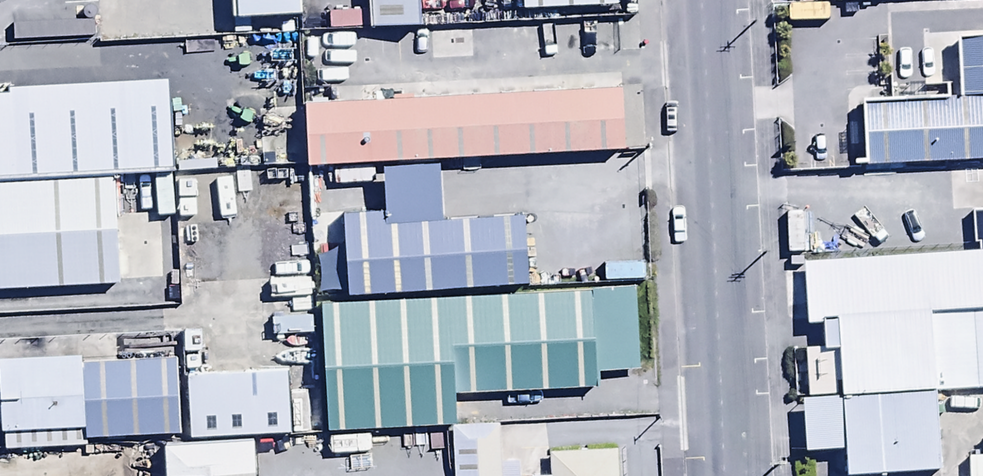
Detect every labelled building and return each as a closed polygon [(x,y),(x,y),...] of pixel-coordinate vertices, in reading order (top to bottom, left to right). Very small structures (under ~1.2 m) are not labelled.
[(69,9),(69,0),(0,0),(0,11),(69,9)] [(181,37),(209,36),(207,0),(180,0),(181,37)] [(375,21),(420,19),(420,0),(374,0),(375,21)] [(528,11),(628,7),(627,0),(527,0),(528,11)] [(364,7),(328,7),(327,29),(363,30),(364,7)] [(631,85),(309,97),(311,158),(633,145),(631,85)] [(0,185),(0,293),(125,289),(120,172),(128,172),(125,93),(9,97),(12,185),(0,185)] [(878,104),(880,177),(982,174),(982,101),(878,104)] [(386,213),(354,214),(357,290),(528,284),(525,208),(443,211),(441,162),(384,165),(386,213)] [(327,169),(309,169),(309,214),(327,214),(327,169)] [(822,273),(825,395),(842,394),(949,391),(982,390),(982,268),(822,273)] [(635,291),(329,303),(334,433),(464,428),(463,397),(639,390),(635,291)] [(185,359),(5,366),(8,438),(188,431),(185,375),(185,359)] [(185,375),(188,431),(289,427),(287,371),(185,375)] [(951,467),(949,391),(842,394),(844,470),(951,467)] [(464,428),(466,475),(629,475),(629,454),(556,457),(554,425),(464,428)] [(172,439),(174,475),(265,475),(263,435),(172,439)]
